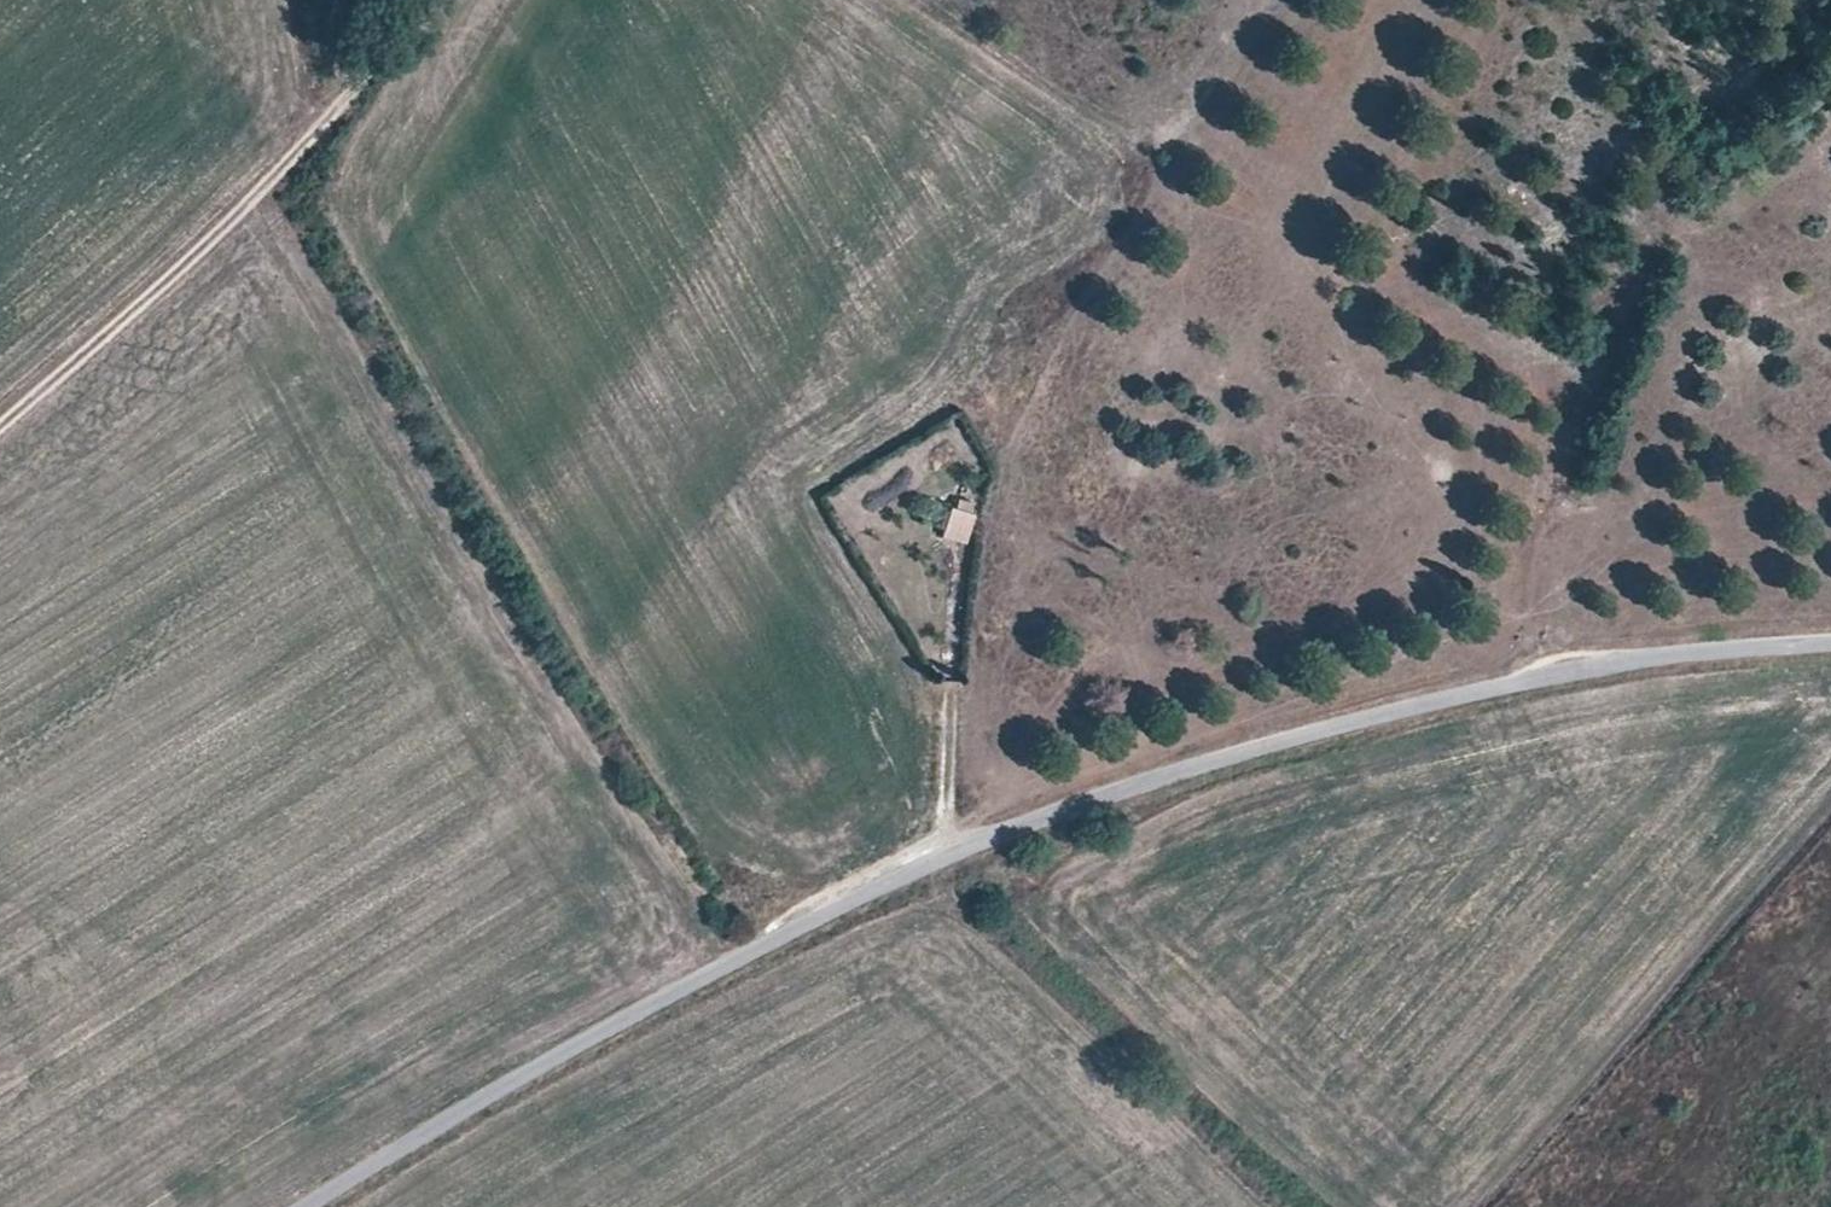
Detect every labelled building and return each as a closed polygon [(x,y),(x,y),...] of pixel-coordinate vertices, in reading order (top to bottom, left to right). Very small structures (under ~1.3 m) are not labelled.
[(952,505),(945,534),(967,540),(975,512),(970,509),(971,502),(959,499),(958,506),(952,505)]
